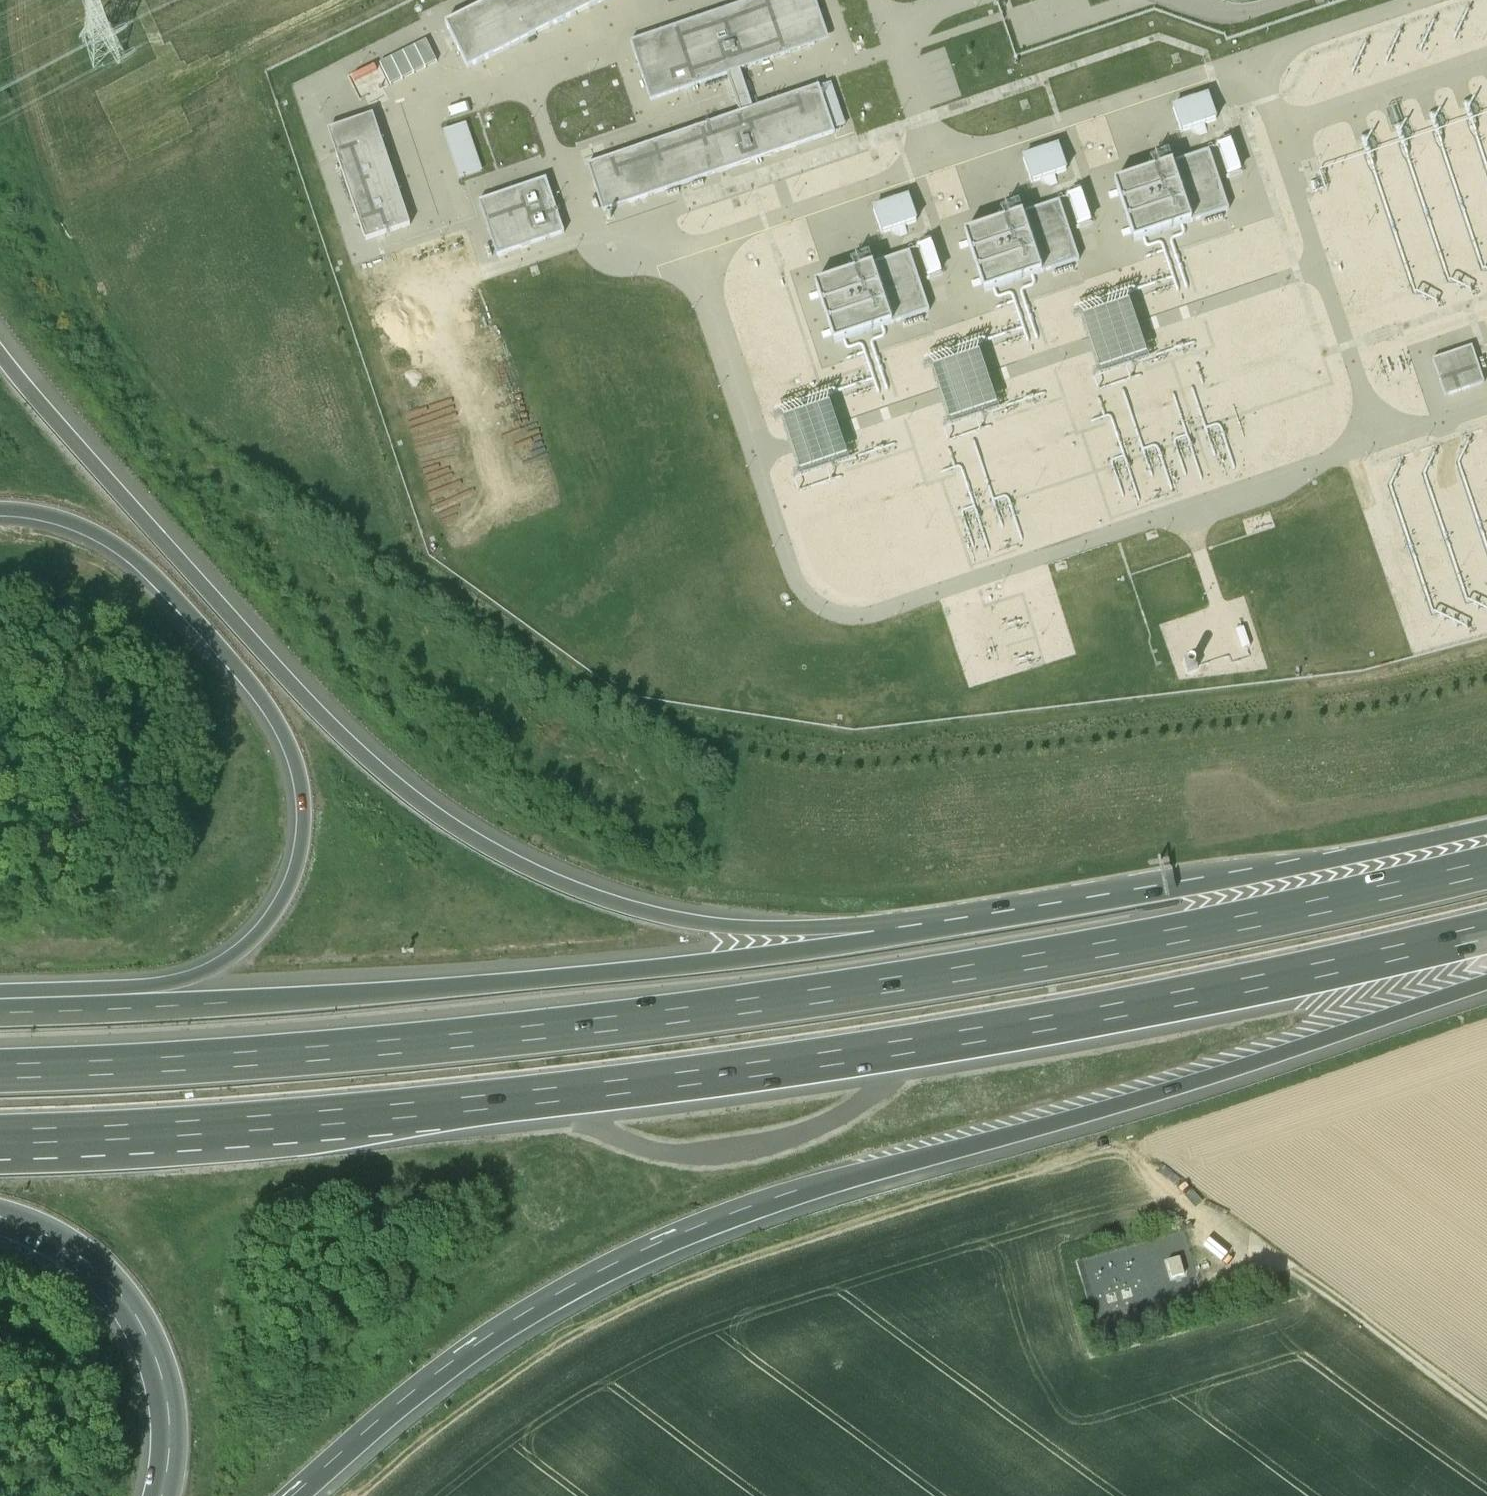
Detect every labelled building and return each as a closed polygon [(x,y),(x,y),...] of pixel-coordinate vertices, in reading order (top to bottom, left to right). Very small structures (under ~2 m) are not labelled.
[(447,28),(468,69),(606,0),(503,0),(447,28)] [(630,42),(651,104),(726,78),(739,117),(589,168),(605,213),(844,131),(829,88),(754,113),(740,73),(830,42),(816,0),(753,0),(630,42)] [(379,65),(390,88),(439,63),(427,40),(379,65)] [(1172,111),(1181,137),(1217,125),(1209,99),(1197,103),(1195,97),(1181,102),(1183,107),(1172,111)] [(374,116),(330,132),(368,242),(412,227),(374,116)] [(445,135),(461,183),(483,175),(467,128),(445,135)] [(1230,145),(1218,149),(1229,181),(1241,177),(1230,145)] [(1023,160),(1032,187),(1068,174),(1060,149),(1048,153),(1046,147),(1033,151),(1034,156),(1023,160)] [(1210,156),(1116,187),(1136,245),(1144,242),(1182,230),(1229,214),(1210,156)] [(481,202),(499,256),(566,234),(548,180),(481,202)] [(1081,196),(1069,201),(1080,233),(1092,229),(1081,196)] [(872,211),(881,238),(917,225),(909,200),(897,204),(895,198),(882,202),(883,207),(872,211)] [(1061,205),(967,236),(987,294),(995,291),(1033,278),(1080,263),(1061,205)] [(931,246),(919,251),(930,283),(942,279),(931,246)] [(909,256),(815,287),(835,345),(843,342),(882,329),(929,314),(909,256)] [(1432,361),(1445,399),(1484,386),(1471,348),(1432,361)] [(859,465),(859,450),(807,452),(807,466),(859,465)] [(1187,1273),(1182,1255),(1169,1259),(1174,1277),(1187,1273)]
